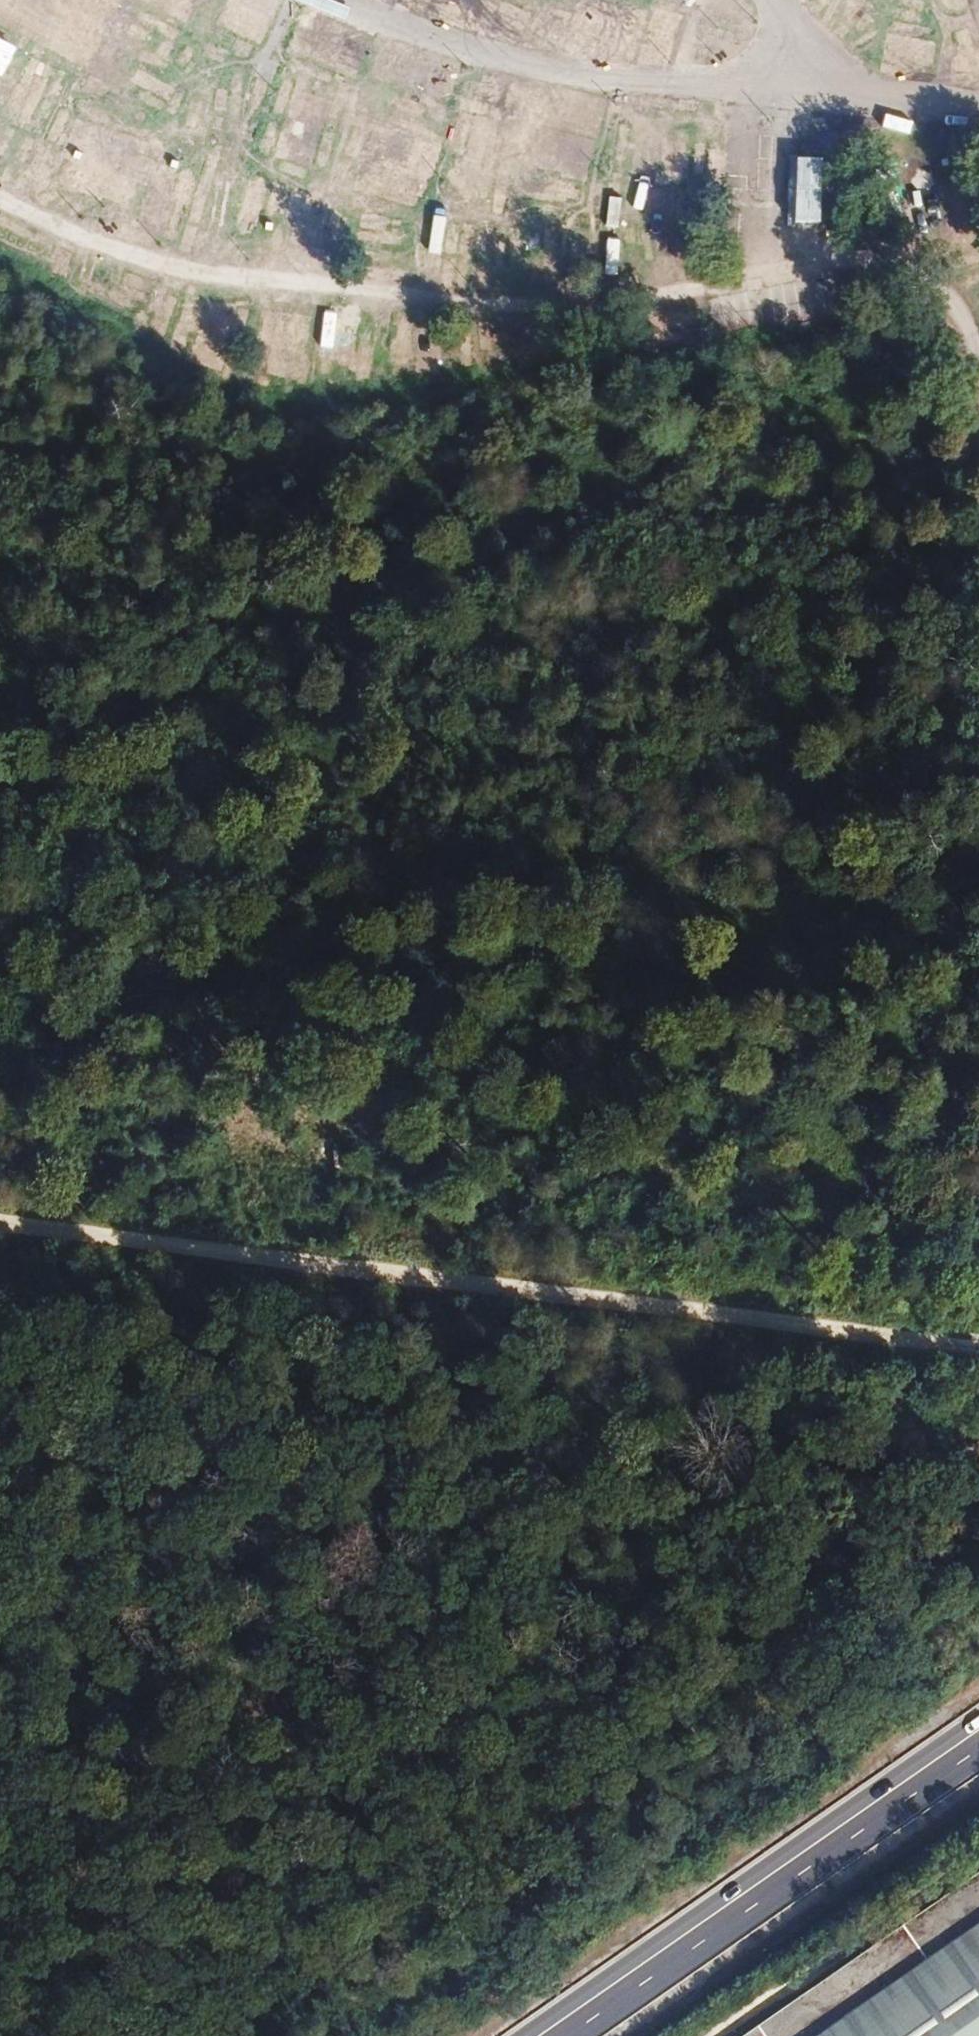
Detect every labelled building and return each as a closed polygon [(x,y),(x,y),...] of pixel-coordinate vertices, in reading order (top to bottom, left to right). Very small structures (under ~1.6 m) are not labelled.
[(940,1472),(968,1563),(978,1560),(978,1524),(961,1466),(940,1472)] [(750,2035),(978,2035),(978,1873),(750,2035)]
